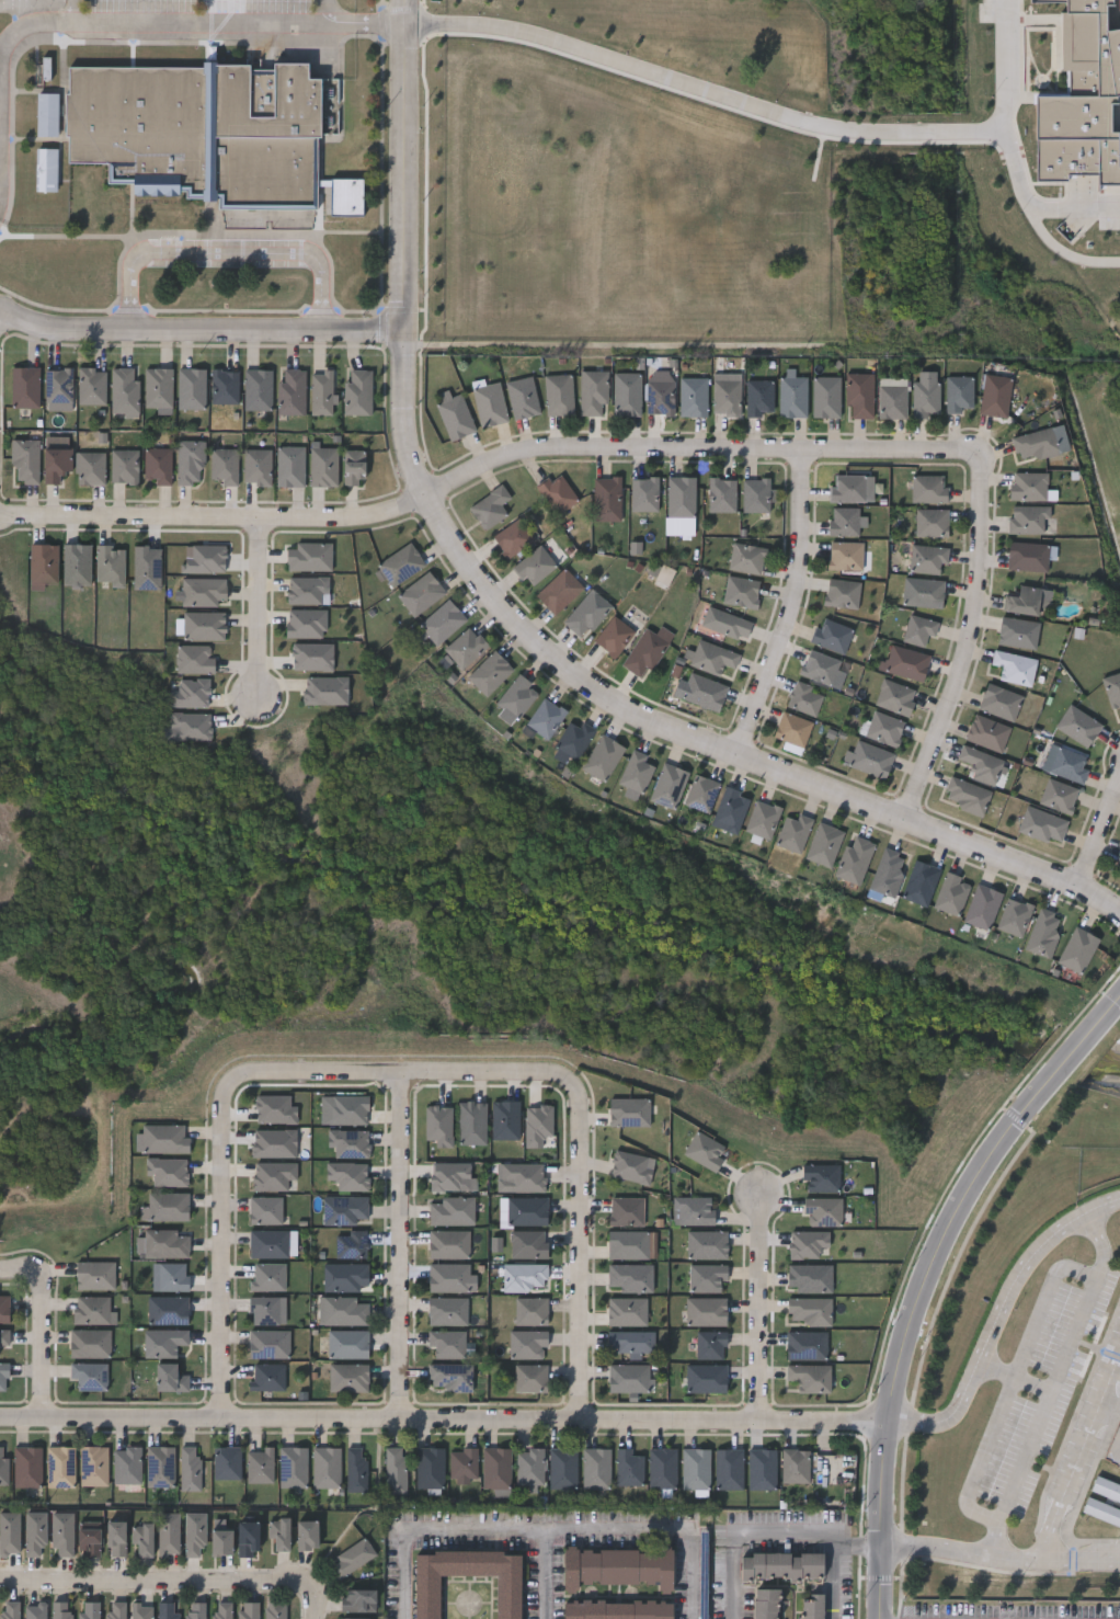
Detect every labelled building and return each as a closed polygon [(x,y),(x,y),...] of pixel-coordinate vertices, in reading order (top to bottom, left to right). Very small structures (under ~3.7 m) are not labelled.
[(68,64),(203,66),(203,60),(250,61),(250,68),(273,68),(273,60),(308,61),(308,77),(319,77),(318,176),(363,176),(363,216),(329,215),(330,184),(318,184),(318,208),(311,208),(311,229),(224,227),(224,208),(217,208),(218,196),(132,195),(132,182),(107,182),(107,161),(67,160),(68,64)] [(36,135),(36,91),(57,92),(57,135),(36,135)] [(35,190),(35,147),(56,147),(56,190),(35,190)] [(38,407),(11,407),(11,366),(39,366),(38,407)] [(45,367),(71,367),(71,408),(45,408),(45,367)] [(105,367),(105,403),(78,403),(78,367),(105,367)] [(112,367),(137,367),(137,415),(112,415),(112,367)] [(146,367),(171,367),(171,407),(146,407),(146,367)] [(179,367),(205,367),(205,408),(179,408),(179,367)] [(244,409),(244,368),(272,368),(272,409),(244,409)] [(305,368),(305,414),(278,414),(278,380),(284,380),(284,368),(305,368)] [(238,403),(210,403),(210,369),(238,369),(238,403)] [(344,380),(347,380),(347,369),(372,369),(372,414),(344,414),(344,380)] [(332,370),(332,414),(311,414),(311,370),(332,370)] [(606,370),(606,414),(580,414),(580,370),(606,370)] [(872,417),(847,417),(847,373),(872,373),(872,417)] [(979,412),(984,373),(1012,377),(1006,417),(979,412)] [(514,419),(506,381),(533,376),(539,413),(514,419)] [(640,383),(640,414),(615,414),(615,383),(621,383),(621,376),(632,376),(632,383),(640,383)] [(779,417),(779,376),(805,376),(805,417),(779,417)] [(839,376),(839,417),(813,417),(813,376),(839,376)] [(972,376),(972,410),(946,410),(946,376),(972,376)] [(707,415),(679,415),(679,377),(707,377),(707,415)] [(740,379),(740,414),(712,414),(712,379),(740,379)] [(762,415),(746,415),(746,379),(773,379),(773,411),(762,411),(762,415)] [(673,380),(673,414),(647,414),(647,380),(673,380)] [(938,414),(913,414),(913,380),(938,380),(938,414)] [(482,426),(473,388),(499,383),(507,421),(482,426)] [(905,385),(905,417),(879,417),(879,385),(905,385)] [(471,434),(445,437),(441,399),(466,396),(471,434)] [(1060,452),(1017,460),(1012,435),(1054,426),(1060,452)] [(12,438),(37,438),(37,482),(12,482),(12,438)] [(204,440),(204,483),(178,483),(178,440),(204,440)] [(304,446),(304,484),(276,484),(276,446),(304,446)] [(310,486),(310,446),(336,446),(336,486),(310,486)] [(71,470),(60,470),(60,482),(43,482),(43,447),(71,447),(71,470)] [(156,484),(156,477),(144,477),(144,447),(171,447),(171,484),(156,484)] [(137,448),(137,482),(111,482),(111,448),(137,448)] [(221,484),(221,478),(212,478),(212,448),(237,448),(237,484),(221,484)] [(271,448),(271,483),(243,483),(243,448),(271,448)] [(343,484),(343,449),(364,449),(364,484),(343,484)] [(104,483),(77,483),(77,452),(104,452),(104,483)] [(1048,470),(1048,498),(1010,498),(1010,470),(1048,470)] [(865,475),(865,501),(832,501),(832,475),(865,475)] [(949,484),(949,502),(911,502),(911,475),(944,475),(944,484),(949,484)] [(620,520),(594,520),(594,476),(620,476),(620,520)] [(631,511),(631,477),(658,477),(658,511),(631,511)] [(667,477),(694,477),(694,515),(667,515),(667,477)] [(735,511),(709,511),(709,477),(735,477),(735,511)] [(769,511),(742,511),(742,478),(769,478),(769,511)] [(469,503),(503,484),(511,498),(501,503),(507,514),(483,528),(469,503)] [(1009,532),(1009,504),(1049,504),(1049,532),(1009,532)] [(830,534),(830,506),(859,506),(859,534),(830,534)] [(915,535),(915,509),(948,509),(948,535),(915,535)] [(507,558),(492,535),(522,515),(537,537),(507,558)] [(424,563),(392,585),(376,563),(409,540),(424,563)] [(761,574),(728,567),(733,540),(766,548),(761,574)] [(861,540),(861,569),(828,569),(828,540),(861,540)] [(1007,569),(1007,540),(1048,540),(1048,569),(1007,569)] [(287,569),(287,541),(330,541),(330,569),(287,569)] [(56,581),(28,581),(28,543),(56,543),(56,581)] [(123,544),(123,585),(95,585),(95,544),(123,544)] [(513,566),(540,544),(557,565),(529,586),(513,566)] [(946,545),(946,572),(911,572),(911,545),(946,545)] [(396,594),(427,570),(444,591),(413,616),(396,594)] [(756,607),(722,601),(727,574),(761,581),(756,607)] [(945,580),(940,608),(902,603),(905,575),(945,580)] [(225,577),(225,605),(181,605),(181,577),(225,577)] [(859,605),(826,606),(825,580),(858,579),(859,605)] [(1003,609),(1005,594),(1017,596),(1019,584),(1050,589),(1048,603),(1040,601),(1038,615),(1003,609)] [(562,620),(592,588),(612,605),(583,638),(562,620)] [(418,623),(448,598),(466,619),(435,645),(418,623)] [(746,639),(701,626),(707,606),(752,619),(746,639)] [(182,639),(182,611),(225,611),(225,639),(182,639)] [(902,640),(910,613),(938,620),(934,636),(928,635),(925,647),(902,640)] [(635,631),(613,657),(593,640),(614,615),(635,631)] [(811,638),(824,615),(854,630),(841,654),(811,638)] [(1040,622),(1035,649),(997,642),(1002,615),(1040,622)] [(460,669),(442,649),(469,625),(488,646),(460,669)] [(645,627),(654,632),(661,625),(674,634),(643,679),(620,663),(645,627)] [(722,663),(718,674),(688,663),(698,638),(739,653),(734,668),(722,663)] [(176,643),(213,643),(213,672),(176,672),(176,643)] [(884,671),(892,643),(930,654),(923,681),(884,671)] [(837,687),(799,673),(809,648),(841,660),(835,674),(842,676),(837,687)] [(513,669),(485,696),(465,676),(492,649),(513,669)] [(1030,686),(999,680),(1002,666),(991,664),(994,650),(1036,658),(1030,686)] [(681,698),(689,672),(728,684),(719,710),(681,698)] [(1101,677),(1119,672),(1119,704),(1111,707),(1101,677)] [(495,714),(501,708),(493,702),(517,673),(538,691),(510,725),(495,714)] [(911,714),(875,706),(881,680),(916,687),(911,714)] [(786,705),(795,681),(824,691),(815,716),(786,705)] [(1021,693),(1015,719),(979,710),(985,684),(1021,693)] [(524,725),(541,696),(564,710),(548,739),(524,725)] [(1054,725),(1072,703),(1101,727),(1085,748),(1054,725)] [(905,721),(896,746),(862,734),(870,709),(905,721)] [(773,737),(780,710),(812,720),(804,745),(773,737)] [(964,738),(974,712),(1010,727),(1001,752),(964,738)] [(625,748),(603,782),(580,766),(601,732),(625,748)] [(894,753),(884,778),(846,764),(856,738),(894,753)] [(1004,760),(995,785),(971,776),(975,764),(958,757),(962,744),(1004,760)] [(1081,783),(1048,769),(1058,745),(1090,759),(1081,783)] [(621,794),(626,786),(616,782),(632,748),(647,755),(644,761),(653,764),(636,800),(621,794)] [(687,771),(675,808),(649,799),(662,761),(687,771)] [(706,812),(682,800),(696,772),(720,784),(706,812)] [(982,816),(953,806),(956,801),(944,796),(950,776),(991,789),(982,816)] [(1038,802),(1047,777),(1078,787),(1070,813),(1038,802)] [(709,822),(727,785),(751,797),(733,833),(709,822)] [(768,839),(743,829),(756,798),(780,808),(768,839)] [(1067,819),(1059,844),(1017,829),(1026,805),(1067,819)] [(813,818),(799,853),(774,843),(786,814),(796,819),(799,812),(813,818)] [(805,857),(818,821),(844,830),(831,866),(805,857)] [(859,885),(835,875),(850,833),(875,842),(859,885)] [(868,887),(883,846),(907,855),(892,896),(868,887)] [(928,905),(902,898),(914,858),(940,867),(928,905)] [(957,915),(932,904),(947,870),(972,881),(957,915)] [(962,920),(978,882),(1003,892),(987,930),(962,920)] [(995,927),(1007,896),(1033,905),(1021,936),(995,927)] [(1063,915),(1048,957),(1024,948),(1040,907),(1063,915)] [(1082,973),(1056,961),(1074,925),(1099,937),(1082,973)] [(608,1126),(608,1098),(649,1098),(649,1126),(608,1126)] [(485,1101),(485,1143),(458,1143),(458,1101),(485,1101)] [(518,1101),(518,1139),(491,1139),(491,1101),(518,1101)] [(141,1152),(141,1124),(186,1124),(186,1152),(141,1152)] [(727,1145),(715,1170),(683,1155),(694,1131),(727,1145)] [(839,1164),(838,1192),(802,1190),(802,1164),(839,1164)] [(188,1193),(188,1220),(140,1220),(140,1208),(147,1208),(147,1193),(188,1193)] [(282,1196),(282,1223),(249,1223),(249,1196),(282,1196)] [(322,1223),(322,1196),(367,1196),(367,1223),(322,1223)] [(428,1224),(428,1197),(473,1197),(473,1224),(428,1224)] [(547,1197),(547,1224),(507,1224),(507,1197),(547,1197)] [(642,1224),(609,1224),(609,1197),(642,1197),(642,1224)] [(673,1224),(673,1197),(712,1197),(712,1224),(673,1224)] [(804,1224),(804,1197),(841,1197),(841,1224),(804,1224)] [(144,1256),(144,1229),(188,1229),(188,1256),(144,1256)] [(287,1229),(287,1256),(249,1256),(249,1229),(287,1229)] [(511,1230),(547,1230),(547,1258),(511,1258),(511,1230)] [(727,1258),(687,1258),(687,1230),(727,1230),(727,1258)] [(366,1258),(335,1258),(335,1231),(366,1231),(366,1258)] [(428,1258),(428,1231),(468,1231),(468,1258),(428,1258)] [(647,1258),(607,1258),(607,1231),(647,1231),(647,1258)] [(113,1261),(113,1289),(75,1289),(75,1261),(113,1261)] [(158,1290),(158,1263),(188,1263),(188,1290),(158,1290)] [(285,1263),(285,1290),(250,1290),(250,1263),(285,1263)] [(323,1290),(323,1263),(368,1263),(368,1290),(323,1290)] [(547,1263),(547,1291),(503,1291),(503,1263),(547,1263)] [(468,1264),(468,1291),(428,1291),(428,1264),(468,1264)] [(651,1264),(651,1292),(607,1292),(607,1264),(651,1264)] [(724,1264),(724,1292),(688,1292),(688,1264),(724,1264)] [(831,1265),(831,1292),(787,1292),(787,1265),(831,1265)] [(147,1324),(147,1296),(187,1296),(187,1324),(147,1324)] [(73,1324),(73,1297),(110,1297),(110,1310),(115,1310),(115,1324),(73,1324)] [(285,1297),(285,1324),(249,1324),(249,1297),(285,1297)] [(466,1297),(466,1325),(428,1325),(428,1297),(466,1297)] [(547,1325),(514,1325),(514,1297),(547,1297),(547,1325)] [(645,1325),(607,1325),(607,1297),(645,1297),(645,1325)] [(0,1298),(0,1325),(9,1325),(9,1298),(0,1298)] [(368,1298),(368,1325),(319,1325),(319,1298),(368,1298)] [(725,1298),(725,1325),(686,1325),(686,1298),(725,1298)] [(830,1298),(830,1325),(787,1325),(787,1298),(830,1298)] [(110,1330),(110,1357),(69,1357),(69,1330),(110,1330)] [(187,1330),(187,1345),(176,1345),(176,1357),(144,1357),(144,1330),(187,1330)] [(249,1357),(249,1330),(288,1330),(288,1357),(249,1357)] [(368,1331),(368,1357),(328,1357),(328,1331),(368,1331)] [(465,1331),(465,1357),(433,1357),(433,1348),(428,1348),(428,1331),(465,1331)] [(511,1358),(511,1331),(547,1331),(547,1358),(511,1358)] [(9,1348),(9,1332),(0,1332),(0,1348),(9,1348)] [(607,1353),(607,1332),(654,1332),(654,1353),(607,1353)] [(724,1359),(697,1359),(697,1332),(724,1332),(724,1359)] [(787,1359),(787,1332),(826,1332),(826,1359),(787,1359)] [(69,1380),(69,1364),(105,1364),(105,1391),(76,1391),(76,1380),(69,1380)] [(188,1391),(156,1391),(156,1364),(175,1364),(175,1375),(188,1375),(188,1391)] [(283,1390),(251,1389),(251,1364),(283,1364),(283,1390)] [(368,1364),(368,1391),(329,1391),(329,1364),(368,1364)] [(471,1364),(471,1390),(428,1390),(428,1364),(471,1364)] [(547,1391),(514,1391),(514,1364),(547,1364),(547,1391)] [(9,1393),(9,1365),(0,1365),(0,1393),(9,1393)] [(649,1391),(608,1391),(608,1365),(649,1365),(649,1391)] [(828,1365),(828,1393),(797,1393),(797,1381),(786,1381),(786,1365),(828,1365)] [(725,1393),(687,1393),(687,1366),(725,1366),(725,1393)] [(14,1447),(41,1447),(41,1486),(14,1486),(14,1447)] [(75,1486),(47,1486),(47,1447),(75,1447),(75,1486)] [(107,1447),(107,1485),(80,1485),(80,1447),(107,1447)] [(140,1447),(140,1483),(114,1483),(114,1447),(140,1447)] [(173,1447),(173,1486),(147,1486),(147,1447),(173,1447)] [(198,1490),(181,1490),(181,1447),(198,1447),(198,1490)] [(240,1447),(240,1479),(214,1479),(214,1447),(240,1447)] [(307,1447),(307,1486),(279,1486),(279,1447),(307,1447)] [(312,1487),(312,1447),(340,1447),(340,1487),(312,1487)] [(346,1492),(346,1447),(366,1447),(366,1492),(346,1492)] [(385,1494),(385,1447),(405,1447),(405,1494),(385,1494)] [(415,1487),(415,1447),(443,1447),(443,1487),(415,1487)] [(482,1487),(482,1447),(510,1447),(510,1487),(482,1487)] [(575,1487),(549,1487),(549,1447),(575,1447),(575,1487)] [(476,1481),(449,1481),(449,1448),(476,1448),(476,1481)] [(516,1484),(516,1448),(544,1448),(544,1484),(516,1484)] [(583,1487),(583,1448),(609,1448),(609,1487),(583,1487)] [(642,1484),(616,1484),(616,1448),(632,1448),(632,1455),(642,1455),(642,1484)] [(676,1448),(676,1489),(649,1489),(649,1448),(676,1448)] [(8,1487),(8,1449),(0,1449),(0,1487),(8,1487)] [(273,1449),(273,1482),(247,1482),(247,1449),(273,1449)] [(682,1489),(682,1449),(709,1449),(709,1489),(682,1489)] [(742,1489),(716,1489),(716,1449),(742,1449),(742,1489)] [(748,1489),(748,1449),(775,1449),(775,1489),(748,1489)] [(808,1449),(808,1483),(781,1483),(781,1449),(808,1449)] [(1096,1474),(1119,1484),(1119,1501),(1090,1490),(1096,1474)] [(1087,1496),(1119,1510),(1119,1527),(1082,1510),(1087,1496)] [(19,1553),(0,1553),(0,1512),(19,1512),(19,1553)] [(24,1555),(24,1512),(44,1512),(44,1555),(24,1555)] [(52,1555),(52,1513),(71,1513),(71,1555),(52,1555)] [(157,1554),(157,1513),(178,1513),(178,1554),(157,1554)] [(204,1513),(204,1557),(184,1557),(184,1513),(204,1513)] [(288,1551),(268,1551),(268,1517),(288,1517),(288,1551)] [(316,1550),(295,1550),(295,1520),(316,1520),(316,1550)] [(124,1521),(124,1555),(105,1555),(105,1521),(124,1521)] [(256,1521),(256,1555),(237,1555),(237,1521),(256,1521)] [(99,1555),(78,1555),(78,1524),(99,1524),(99,1555)] [(133,1557),(133,1524),(150,1524),(150,1557),(133,1557)] [(230,1555),(209,1555),(209,1529),(230,1529),(230,1555)] [(336,1560),(334,1555),(364,1537),(375,1555),(336,1578),(328,1565),(336,1560)] [(659,1584),(579,1583),(579,1592),(564,1592),(564,1547),(673,1548),(673,1593),(659,1593),(659,1584)] [(521,1551),(521,1618),(415,1618),(415,1551),(521,1551)] [(741,1552),(823,1553),(823,1580),(741,1578),(741,1552)] [(779,1588),(779,1618),(755,1618),(755,1588),(779,1588)] [(340,1612),(340,1589),(374,1589),(374,1612),(340,1612)] [(824,1594),(824,1618),(802,1618),(802,1594),(824,1594)] [(19,1600),(19,1618),(0,1618),(0,1600),(19,1600)] [(71,1600),(71,1618),(52,1618),(52,1600),(71,1600)] [(231,1600),(231,1618),(212,1618),(212,1600),(231,1600)] [(673,1600),(673,1618),(563,1618),(563,1600),(673,1600)] [(99,1601),(99,1618),(79,1618),(79,1601),(99,1601)] [(124,1601),(124,1618),(105,1618),(105,1601),(124,1601)] [(178,1601),(178,1618),(158,1618),(158,1601),(178,1601)] [(258,1601),(258,1618),(238,1618),(238,1601),(258,1601)] [(45,1603),(45,1618),(24,1618),(24,1603),(45,1603)] [(151,1603),(151,1618),(130,1618),(130,1603),(151,1603)] [(204,1603),(204,1618),(184,1618),(184,1603),(204,1603)] [(285,1603),(285,1618),(264,1618),(264,1603),(285,1603)]
